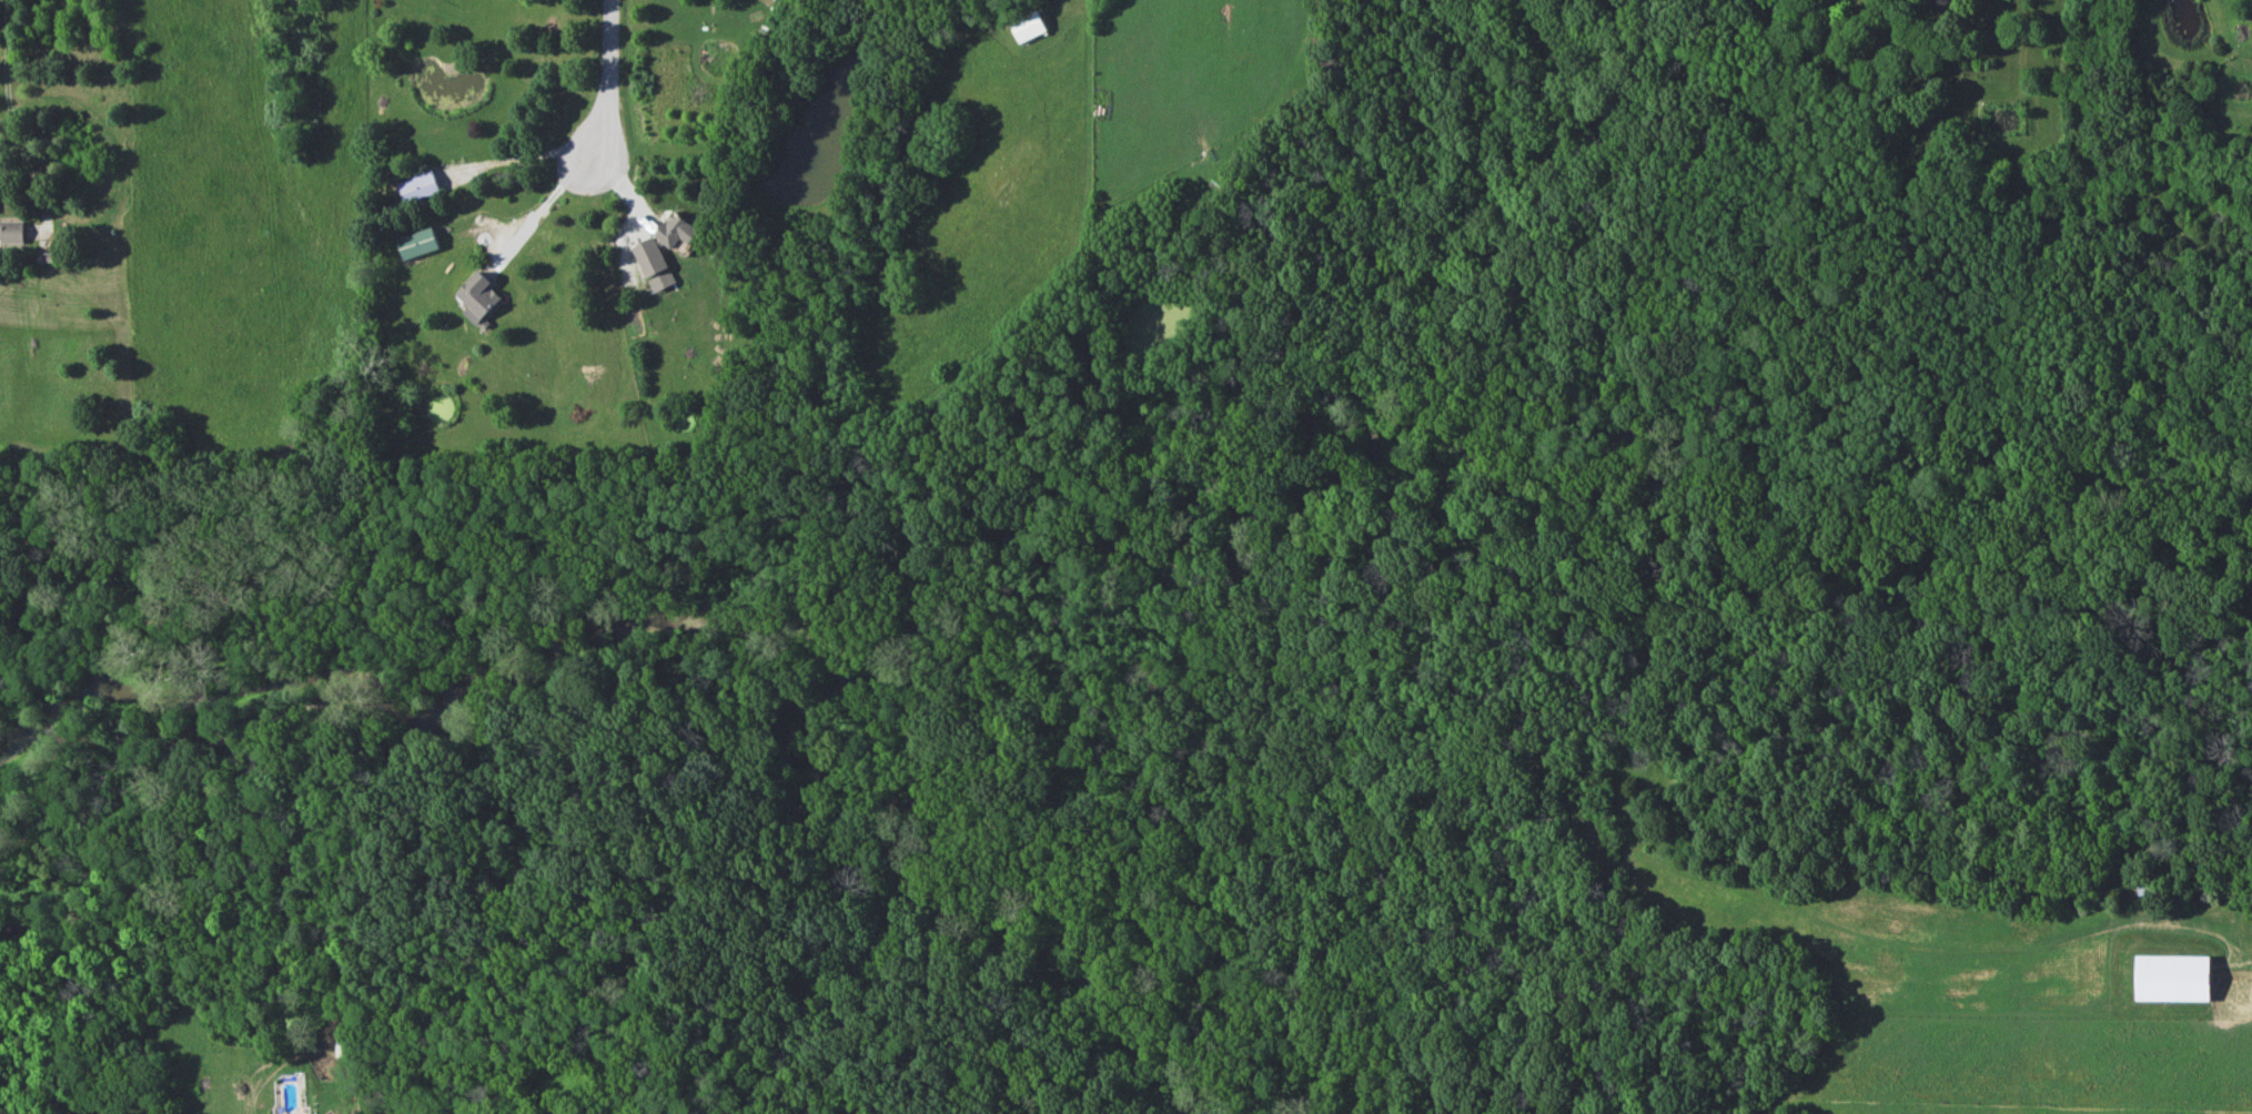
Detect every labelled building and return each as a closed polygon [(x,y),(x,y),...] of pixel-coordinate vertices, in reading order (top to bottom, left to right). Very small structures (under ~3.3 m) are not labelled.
[(1046,31),(1039,11),(1011,21),(1018,42),(1046,31)] [(440,191),(432,170),(397,183),(406,204),(440,191)] [(680,237),(689,244),(700,231),(673,210),(654,235),(672,248),(680,237)] [(0,221),(0,242),(24,241),(23,221),(0,221)] [(397,238),(404,260),(440,247),(432,226),(397,238)] [(632,246),(654,293),(676,282),(654,236),(632,246)] [(503,296),(477,271),(456,294),(469,306),(463,312),(476,324),(503,296)] [(2209,956),(2136,955),(2135,1000),(2208,1001),(2209,956)]
